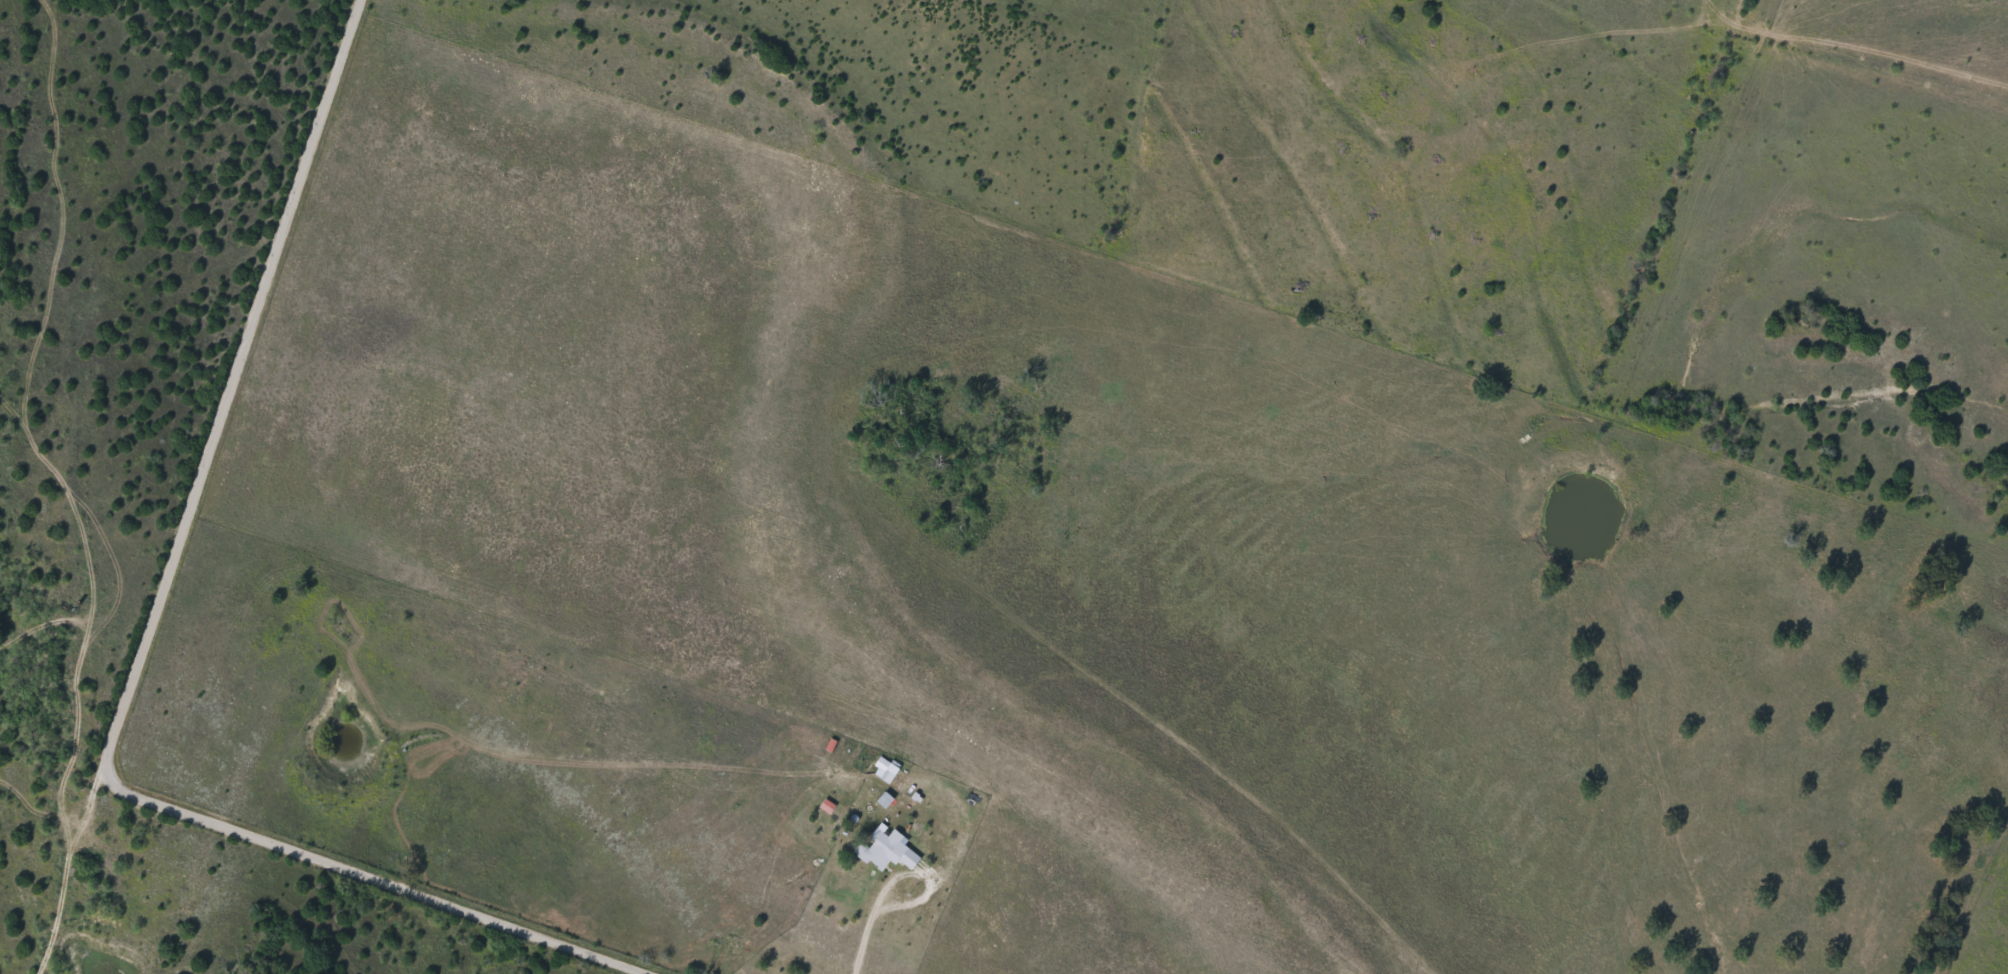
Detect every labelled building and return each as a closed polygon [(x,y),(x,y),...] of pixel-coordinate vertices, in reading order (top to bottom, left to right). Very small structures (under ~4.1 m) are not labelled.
[(882,831),(870,847),(865,844),(858,854),(882,871),(892,856),(911,870),(921,856),(907,846),(911,840),(894,828),(889,836),(882,831)]
